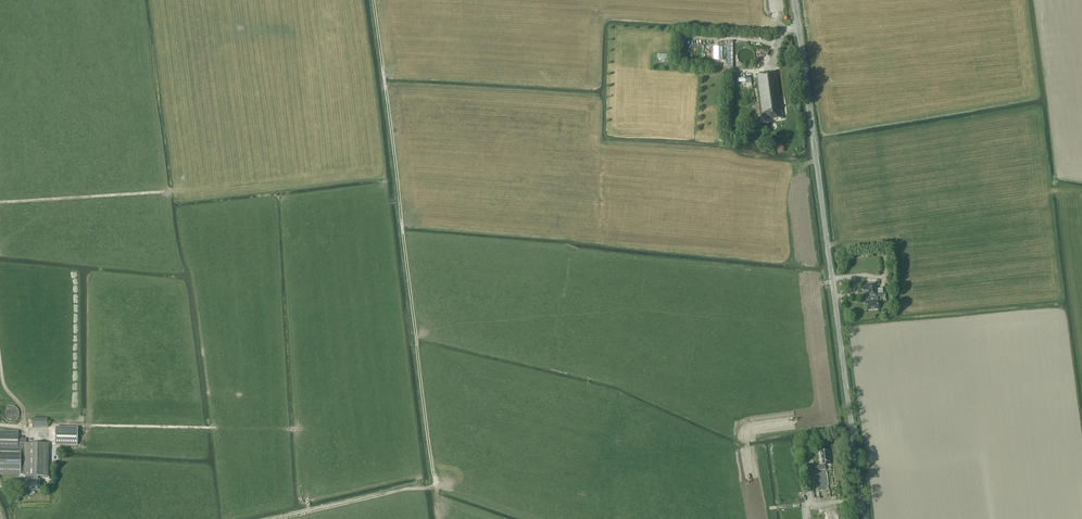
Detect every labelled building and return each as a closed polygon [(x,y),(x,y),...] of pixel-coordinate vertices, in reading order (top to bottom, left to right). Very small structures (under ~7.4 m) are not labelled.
[(747,48),(746,48),(745,48),(744,48),(743,48),(742,49),(741,49),(740,50),(739,50),(739,51),(738,52),(738,53),(737,54),(737,55),(737,56),(737,57),(737,58),(738,59),(738,60),(738,61),(739,62),(740,63),(741,63),(741,64),(742,65),(743,65),(744,65),(745,65),(747,65),(748,65),(749,65),(750,65),(751,64),(751,63),(752,63),(753,62),(754,61),(754,60),(754,59),(755,58),(755,57),(755,56),(755,55),(755,54),(754,53),(754,52),(753,51),(753,50),(752,50),(751,49),(750,49),(749,48),(748,48),(747,48)] [(756,74),(760,103),(755,103),(757,117),(762,117),(762,121),(782,119),(782,111),(777,71),(756,74)] [(747,88),(752,87),(750,77),(745,78),(738,79),(739,83),(746,82),(746,84),(747,88)] [(883,288),(877,288),(876,283),(863,284),(864,291),(866,291),(866,296),(868,298),(869,301),(867,301),(868,310),(878,309),(878,300),(877,297),(886,296),(886,293),(883,293),(883,288)] [(47,418),(33,418),(33,427),(47,427),(47,418)] [(78,429),(54,428),(54,444),(77,444),(78,429)] [(19,431),(0,431),(0,474),(20,474),(20,477),(25,477),(25,480),(27,481),(27,490),(29,490),(29,491),(33,491),(33,490),(40,490),(40,479),(38,479),(38,476),(48,476),(49,444),(26,443),(26,439),(18,439),(19,431)] [(820,499),(836,497),(831,464),(829,465),(827,451),(820,452),(822,466),(809,468),(814,499),(820,498),(820,499)]
